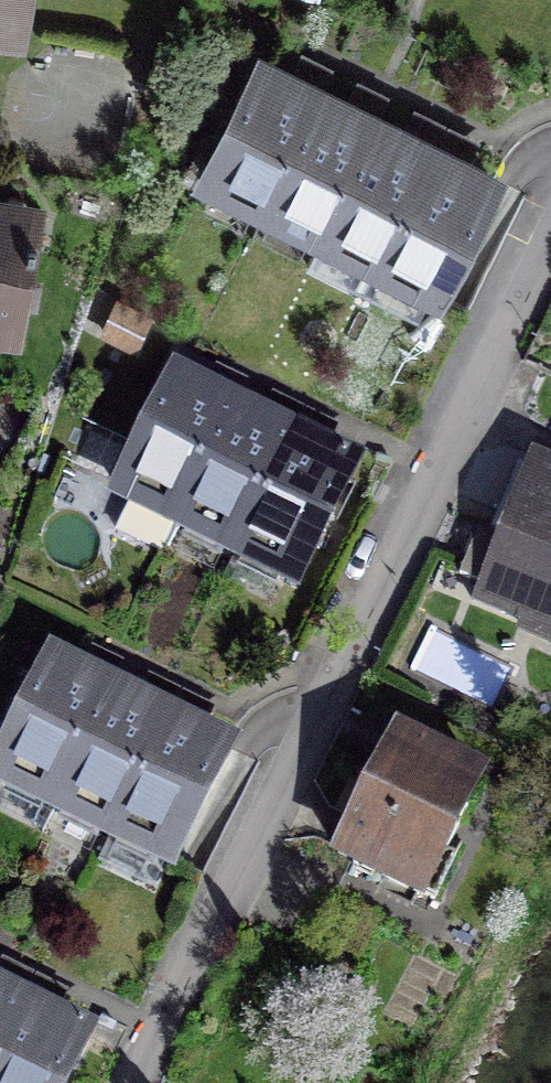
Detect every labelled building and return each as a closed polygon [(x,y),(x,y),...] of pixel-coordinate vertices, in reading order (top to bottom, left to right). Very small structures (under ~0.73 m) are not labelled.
[(15,29),(20,0),(0,0),(0,26),(15,29)] [(265,209),(323,93),(263,64),(206,179),(265,209)] [(321,237),(378,121),(323,93),(265,209),(321,237)] [(377,265),(435,149),(378,121),(321,237),(377,265)] [(435,149),(377,265),(436,294),(493,178),(435,149)] [(12,326),(32,214),(23,200),(9,198),(0,205),(0,323),(12,326)] [(179,522),(237,407),(178,378),(121,493),(132,498),(116,528),(164,552),(179,522)] [(235,550),(293,435),(237,407),(179,522),(235,550)] [(293,435),(235,550),(294,579),(352,464),(293,435)] [(550,619),(550,463),(542,459),(511,538),(480,526),(461,574),(480,582),(473,599),(521,618),(525,608),(550,619)] [(113,689),(54,660),(0,768),(0,776),(56,804),(113,689)] [(113,689),(56,804),(112,832),(169,717),(113,689)] [(169,717),(112,832),(171,861),(228,746),(169,717)] [(444,855),(482,777),(396,735),(337,854),(418,893),(438,852),(444,855)] [(21,1000),(0,990),(0,1044),(21,1000)] [(0,1044),(0,1082),(61,1082),(86,1031),(21,1000),(0,1044)]
